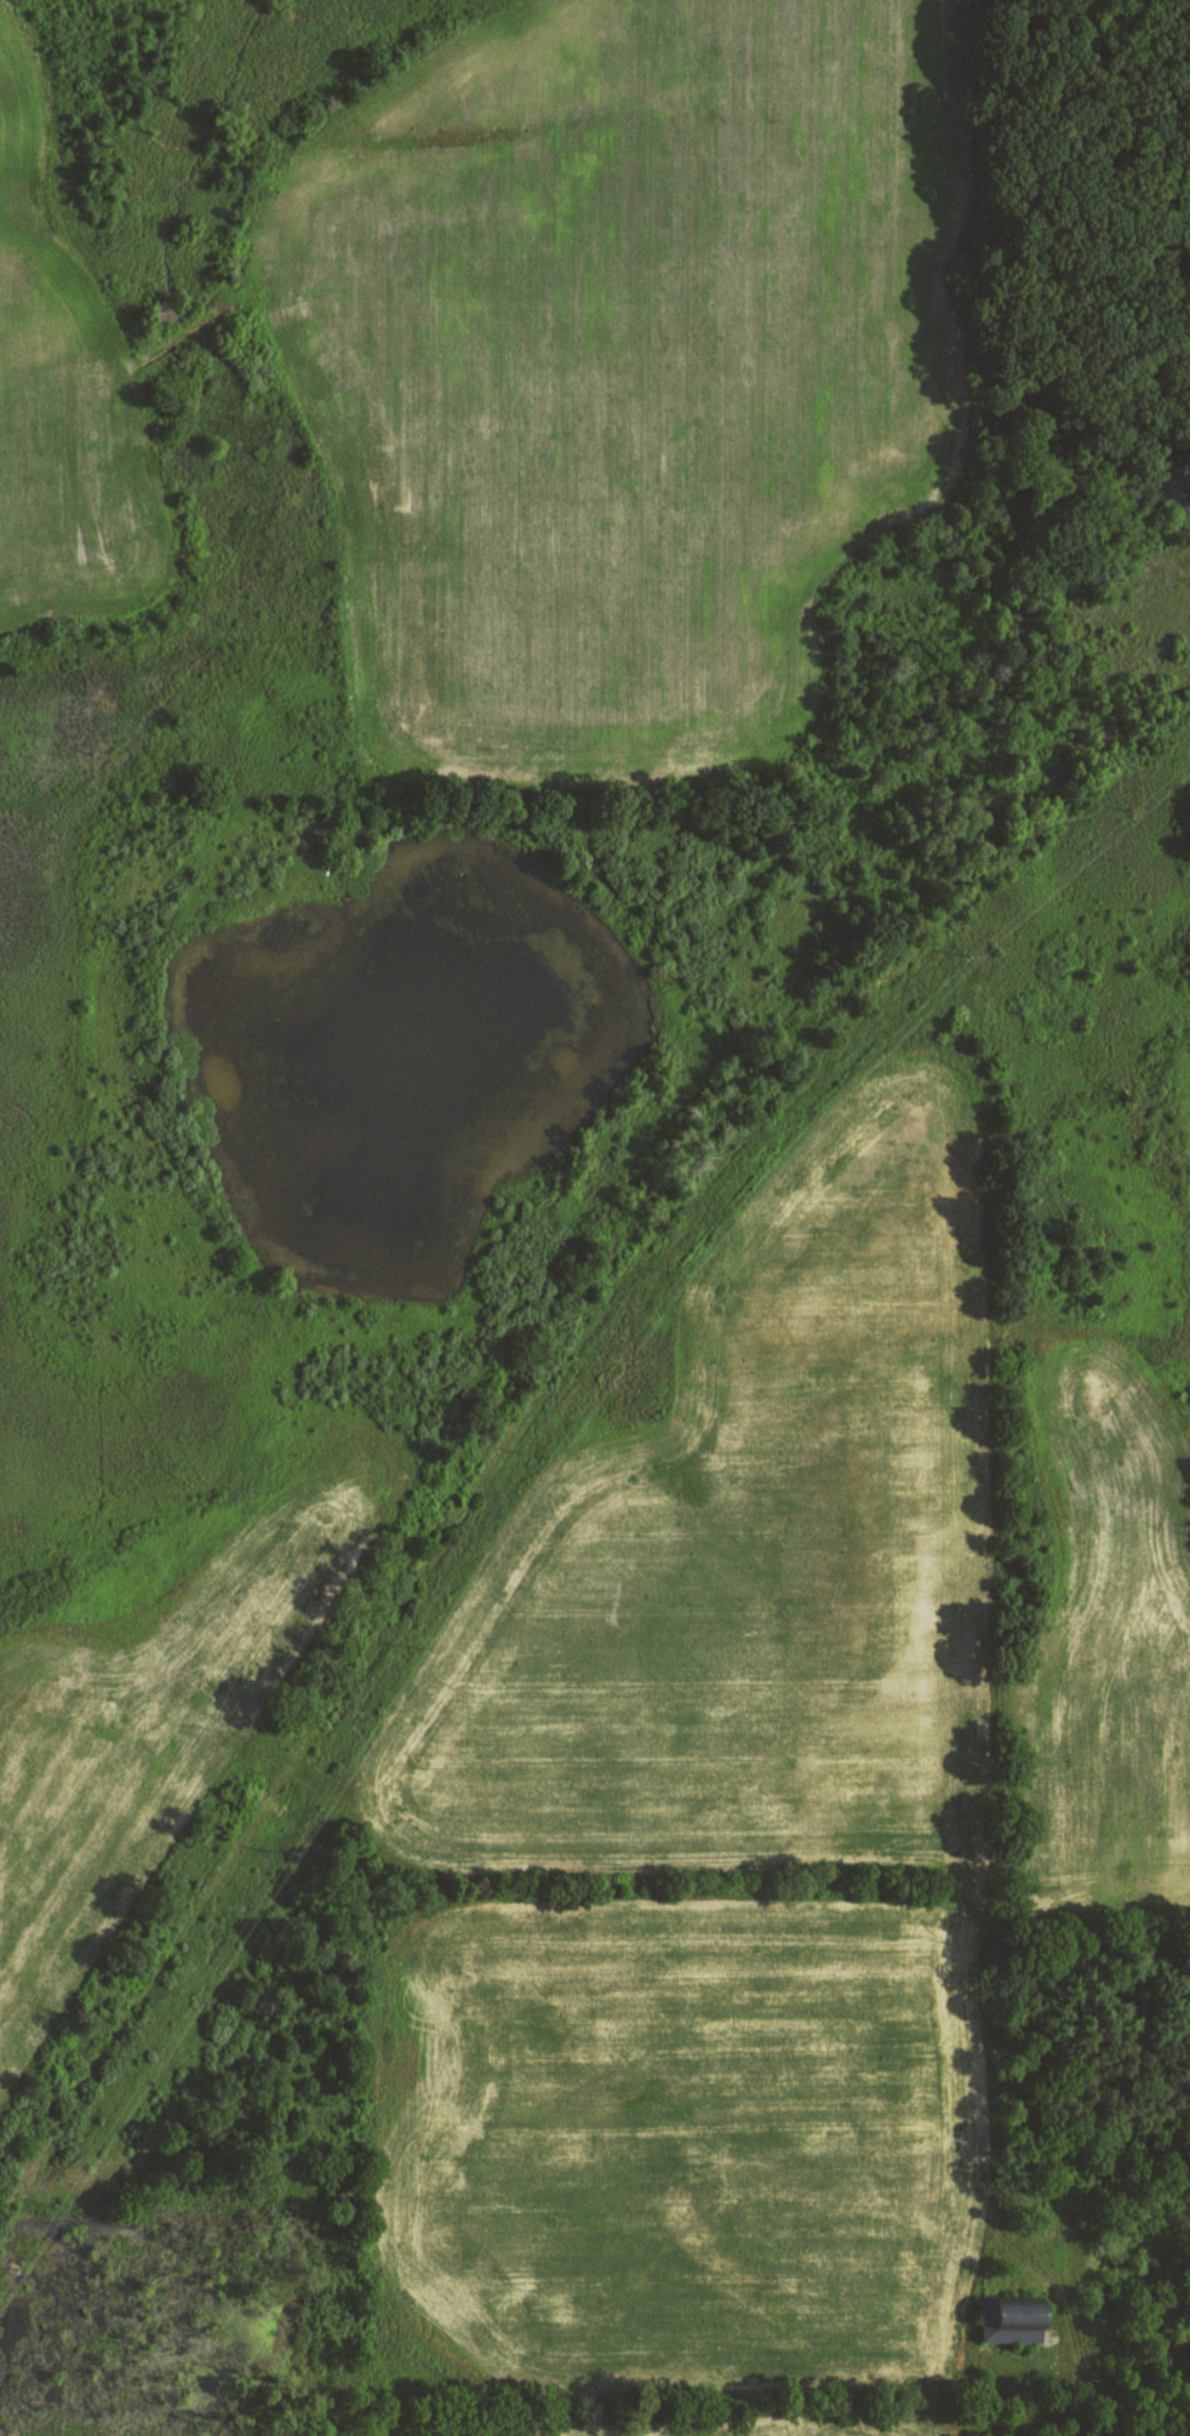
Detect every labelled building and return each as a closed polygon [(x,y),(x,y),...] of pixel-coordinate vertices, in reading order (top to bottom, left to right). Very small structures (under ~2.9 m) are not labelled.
[(1052,2344),(1053,2313),(1007,2311),(1007,2319),(978,2318),(977,2341),(1052,2344)]
